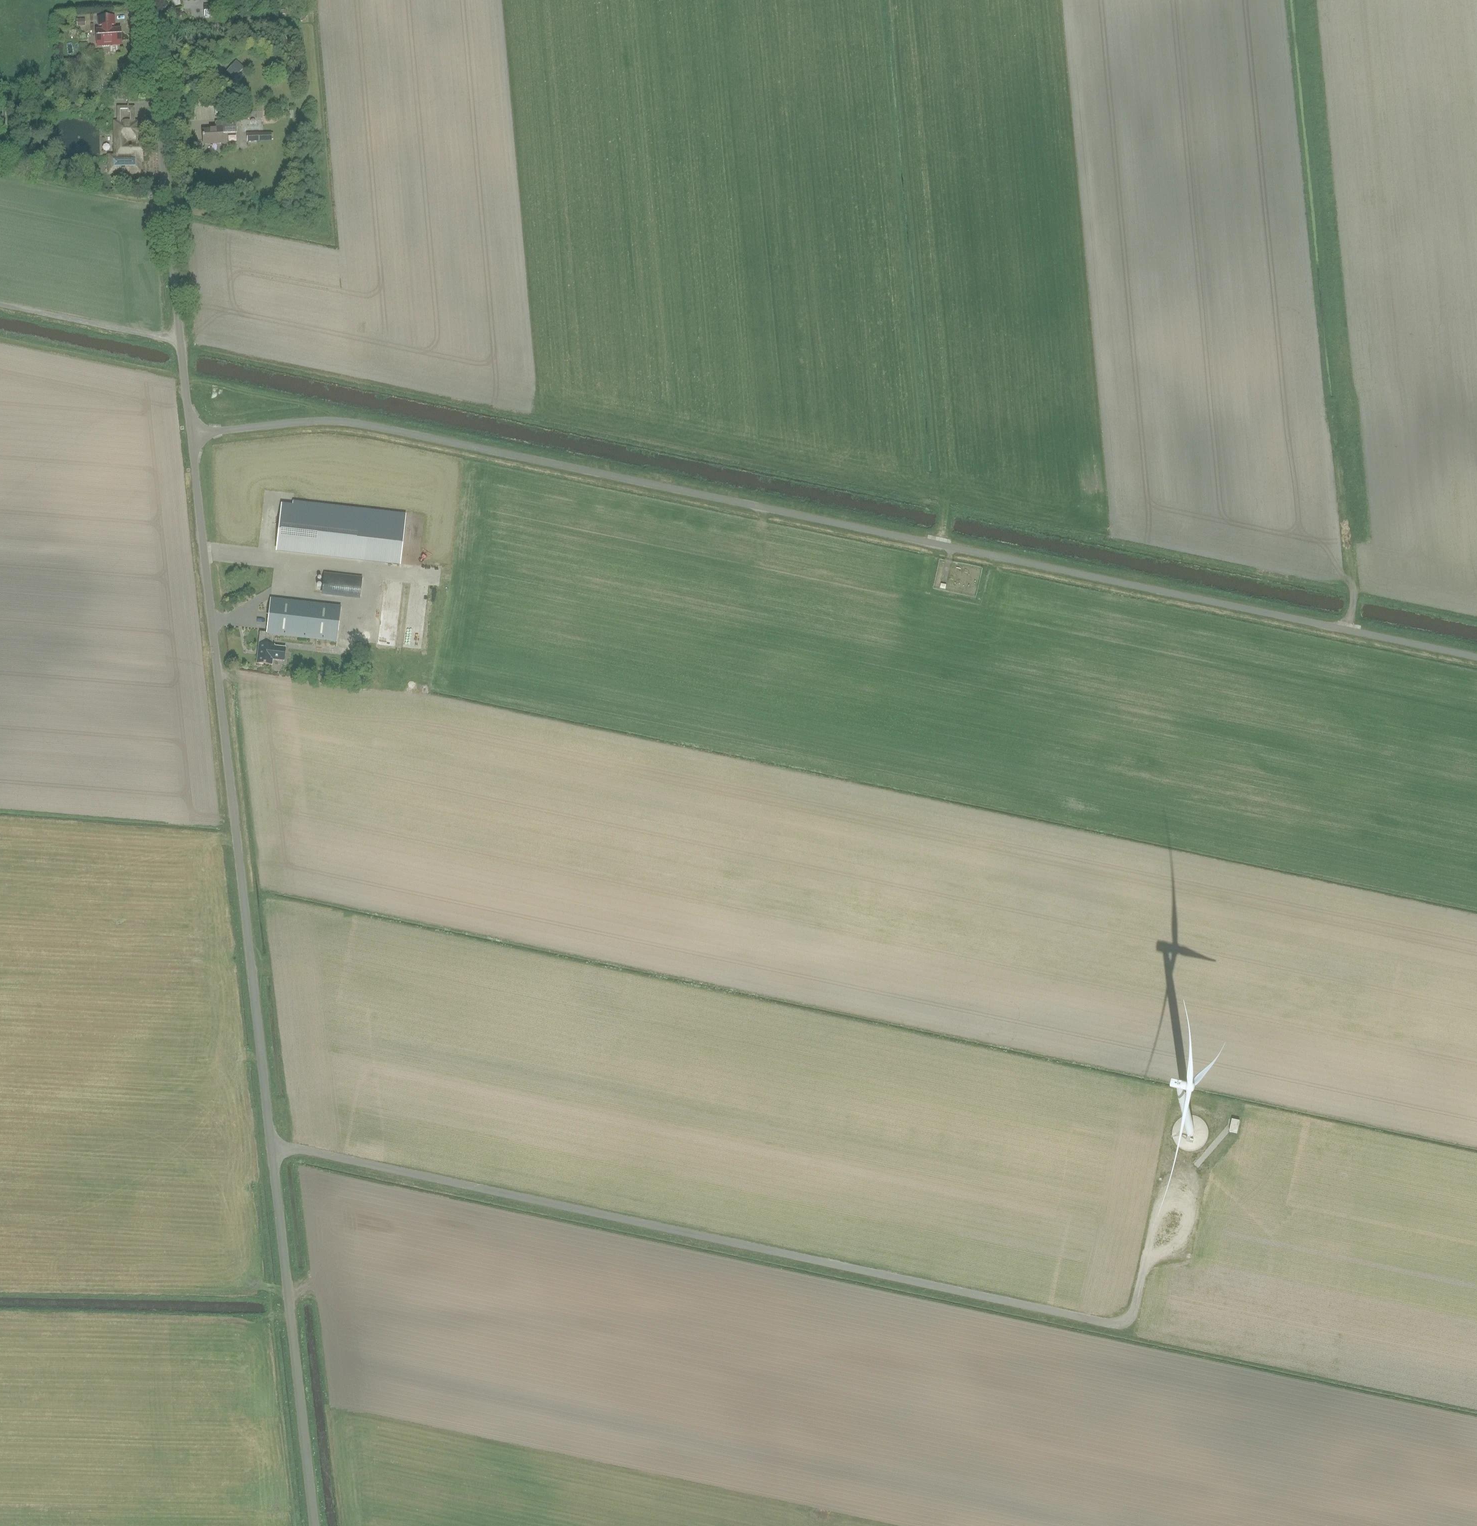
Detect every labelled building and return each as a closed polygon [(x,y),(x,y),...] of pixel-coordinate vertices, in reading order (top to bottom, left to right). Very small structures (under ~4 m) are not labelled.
[(217,17),(216,5),(204,5),(204,17),(217,17)] [(102,25),(103,28),(96,29),(97,43),(102,43),(102,45),(108,45),(108,43),(121,42),(120,28),(110,28),(110,25),(113,25),(113,16),(99,17),(99,25),(102,25)] [(139,122),(134,122),(134,108),(119,108),(119,122),(115,122),(115,143),(119,142),(119,158),(110,159),(110,173),(140,173),(140,158),(143,158),(143,141),(135,141),(134,134),(139,134),(139,122)] [(223,133),(237,133),(237,121),(215,122),(216,129),(203,130),(204,145),(224,144),(223,133)] [(259,141),(259,133),(247,133),(247,142),(259,141)] [(401,564),(406,516),(293,503),(293,505),(282,504),(277,550),(401,564)] [(322,592),(360,597),(363,580),(324,576),(322,592)] [(342,606),(270,598),(266,633),(260,632),(257,664),(273,666),(273,660),(285,662),(286,647),(275,646),(275,645),(273,645),(274,636),(337,643),(342,606)] [(388,623),(387,632),(388,632),(388,637),(394,637),(394,632),(398,632),(398,623),(388,623)] [(422,642),(422,633),(411,632),(410,641),(422,642)] [(1232,1120),(1229,1132),(1237,1134),(1240,1121),(1232,1120)]
